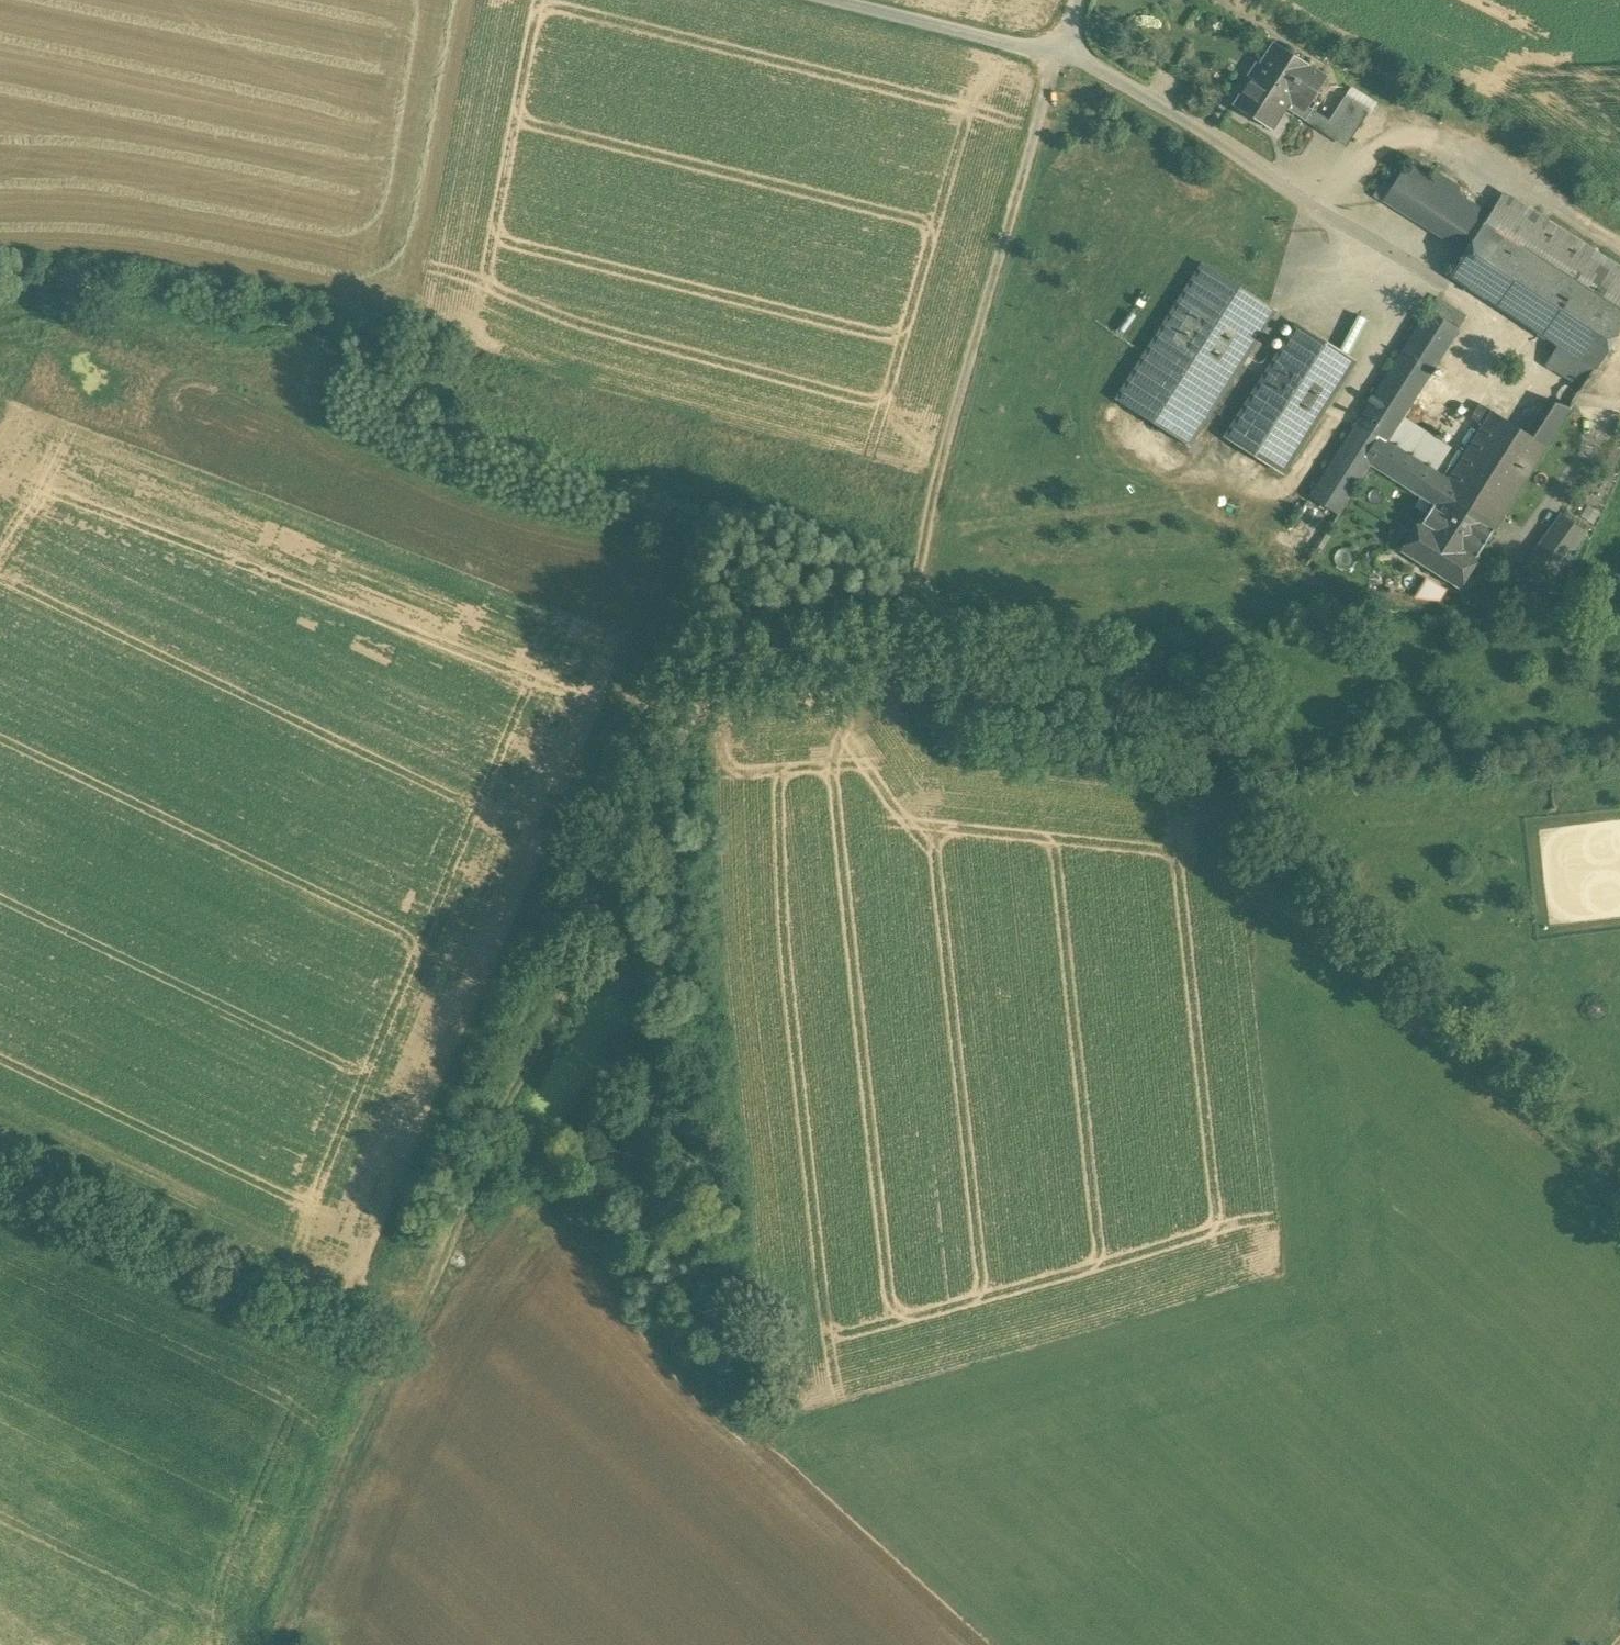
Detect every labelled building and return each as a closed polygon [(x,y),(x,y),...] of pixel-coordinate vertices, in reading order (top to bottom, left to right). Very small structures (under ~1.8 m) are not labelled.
[(1276,43),(1236,105),(1271,128),(1288,101),(1304,111),(1326,76),(1276,43)] [(1351,86),(1344,97),(1368,112),(1375,101),(1351,86)] [(1368,112),(1344,97),(1326,125),(1349,141),(1368,112)] [(1489,216),(1407,163),(1384,199),(1466,251),(1484,223),(1485,223),(1489,216)] [(1504,193),(1489,216),(1485,223),(1619,310),(1619,266),(1504,193)] [(1484,223),(1466,251),(1450,276),(1558,345),(1595,368),(1619,329),(1619,310),(1485,223),(1484,223)] [(1275,309),(1203,263),(1116,399),(1189,445),(1275,309)] [(1467,316),(1437,297),(1429,309),(1458,329),(1467,316)] [(1458,329),(1429,309),(1416,329),(1446,348),(1458,329)] [(1284,321),(1269,345),(1280,352),(1296,328),(1284,321)] [(1354,359),(1298,324),(1296,328),(1280,352),(1227,437),(1282,472),(1354,359)] [(1416,329),(1388,373),(1418,392),(1446,348),(1416,329)] [(1595,368),(1558,345),(1546,364),(1583,388),(1595,368)] [(1388,373),(1358,421),(1380,435),(1379,435),(1387,440),(1402,417),(1418,392),(1388,373)] [(1448,480),(1439,496),(1492,529),(1571,407),(1549,399),(1544,403),(1525,432),(1492,412),(1484,425),(1448,480)] [(1492,411),(1480,403),(1471,417),(1484,425),(1492,412),(1492,411)] [(1450,448),(1402,417),(1387,440),(1435,471),(1450,448)] [(1358,421),(1310,496),(1339,515),(1372,464),(1364,459),(1379,435),(1380,435),(1358,421)] [(1387,440),(1379,435),(1364,459),(1372,464),(1434,503),(1439,496),(1448,480),(1435,471),(1387,440)] [(1492,529),(1439,496),(1434,503),(1422,521),(1419,519),(1400,549),(1460,587),(1479,556),(1476,555),(1492,529)] [(1561,574),(1594,530),(1569,511),(1536,555),(1561,574)] [(1438,602),(1445,587),(1423,577),(1416,592),(1438,602)]
